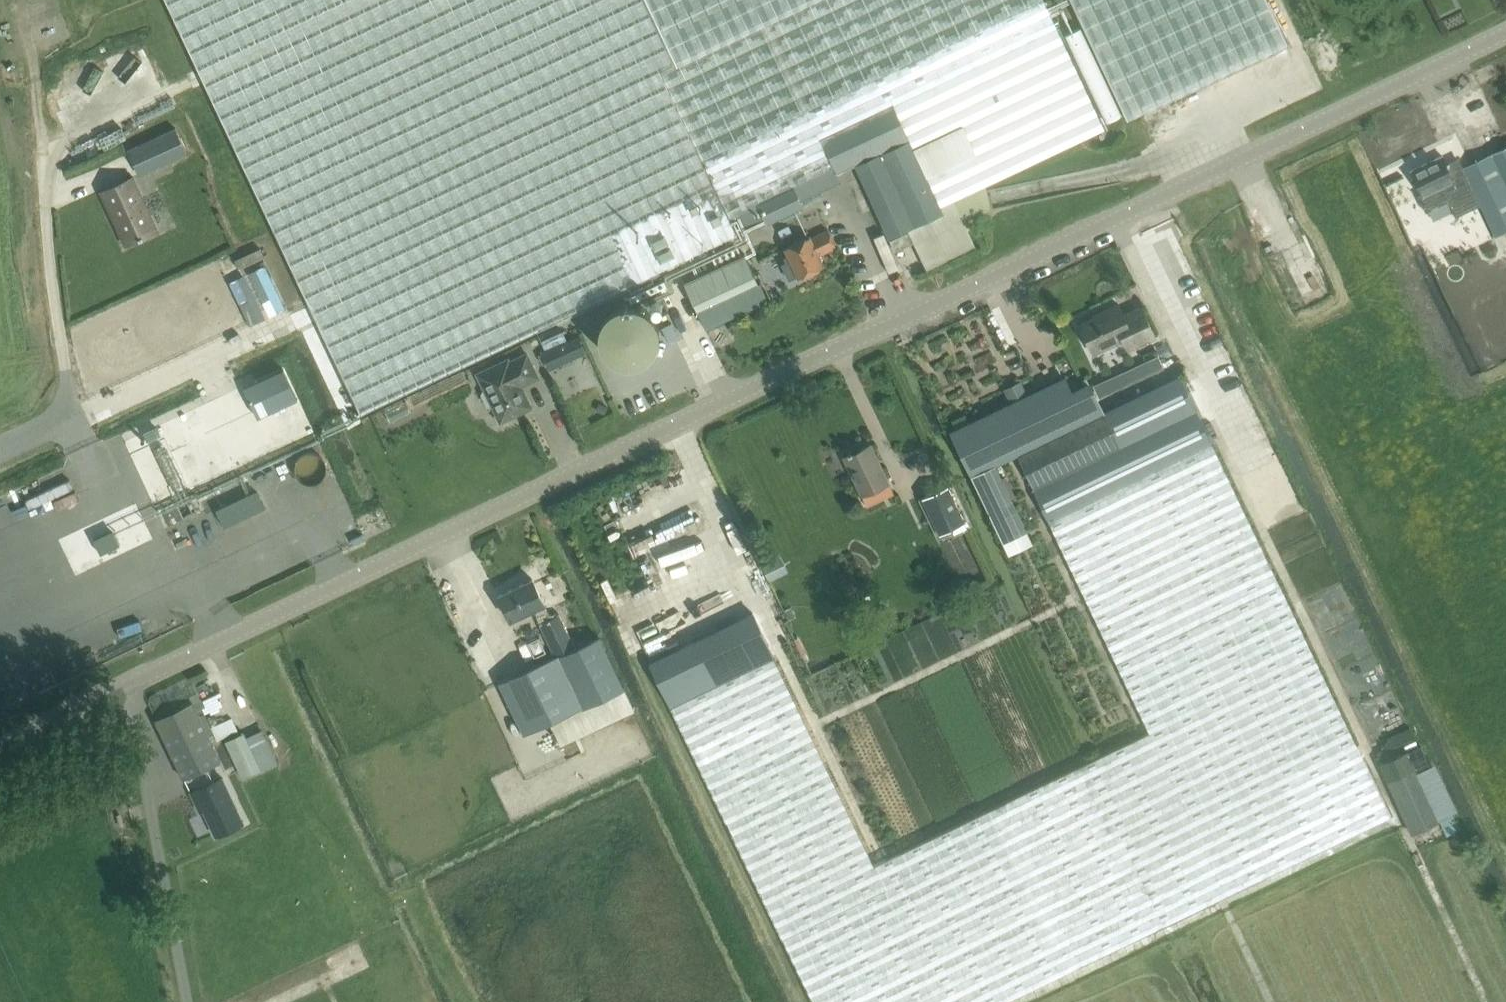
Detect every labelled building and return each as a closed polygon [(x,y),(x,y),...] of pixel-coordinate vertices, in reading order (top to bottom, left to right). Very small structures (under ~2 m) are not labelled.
[(765,218),(767,225),(805,207),(795,188),(836,169),(838,174),(856,165),(890,238),(910,229),(944,213),(941,206),(953,201),(963,221),(980,213),(991,211),(986,186),(1106,130),(1044,0),(165,0),(360,412),(738,235),(730,218),(741,213),(746,226),(765,218)] [(1127,119),(1288,43),(1267,0),(1071,0),(1127,119)] [(1446,28),(1462,22),(1458,12),(1442,18),(1446,28)] [(140,176),(187,154),(176,129),(129,151),(140,176)] [(1450,174),(1442,157),(1411,172),(1423,195),(1419,197),(1426,212),(1473,189),(1496,237),(1505,232),(1505,147),(1450,174)] [(158,231),(133,177),(101,192),(126,246),(158,231)] [(860,180),(849,184),(865,224),(876,219),(860,180)] [(944,213),(910,229),(928,268),(974,246),(963,221),(953,201),(941,206),(944,213)] [(738,234),(744,231),(740,223),(734,226),(738,234)] [(1157,258),(1174,249),(1162,227),(1145,237),(1157,258)] [(792,281),(823,267),(818,256),(836,247),(828,231),(810,239),(809,237),(786,248),(792,262),(785,265),(792,281)] [(1279,240),(1295,287),(1324,278),(1309,231),(1279,240)] [(907,234),(894,240),(898,249),(911,243),(907,234)] [(717,267),(684,282),(697,312),(758,283),(744,254),(738,257),(733,248),(712,258),(717,267)] [(264,268),(230,285),(249,324),(283,308),(264,268)] [(637,303),(658,293),(653,282),(632,293),(637,303)] [(617,363),(627,365),(638,363),(648,358),(655,349),(658,338),(657,327),(653,317),(645,310),(636,306),(626,305),(616,308),(607,313),(601,322),(598,331),(599,341),(602,350),(609,358),(617,363)] [(1123,315),(1119,306),(1118,305),(1103,312),(1104,314),(1080,325),(1094,354),(1123,340),(1128,351),(1156,338),(1142,307),(1123,315)] [(538,336),(543,347),(564,337),(559,326),(538,336)] [(587,352),(579,335),(541,353),(542,354),(538,356),(542,364),(545,362),(549,370),(587,352)] [(521,386),(538,378),(527,354),(509,362),(508,360),(478,374),(485,391),(483,392),(481,395),(487,407),(490,408),(493,407),(501,423),(531,408),(521,386)] [(1095,385),(1101,397),(1164,367),(1158,355),(1095,385)] [(296,401),(282,371),(245,389),(259,418),(296,401)] [(1180,377),(1104,413),(1018,455),(1034,489),(1033,489),(1050,524),(1149,730),(1002,803),(1080,966),(1229,895),(1195,825),(1358,747),(1180,377)] [(1011,403),(951,432),(953,435),(962,454),(972,476),(996,465),(1018,455),(1104,413),(1093,390),(1075,399),(1065,378),(1027,396),(1011,403)] [(862,496),(889,483),(871,445),(844,458),(862,496)] [(222,473),(226,487),(297,467),(293,453),(222,473)] [(996,465),(972,476),(1010,555),(1034,544),(996,465)] [(965,522),(948,485),(922,498),(940,534),(965,522)] [(225,528),(265,509),(257,493),(217,512),(225,528)] [(782,575),(775,560),(762,566),(769,581),(782,575)] [(533,609),(555,657),(499,683),(487,689),(497,710),(510,704),(525,735),(583,707),(584,709),(625,688),(600,637),(575,649),(559,615),(553,618),(543,605),(544,604),(532,581),(500,596),(511,620),(533,609)] [(1317,632),(1352,618),(1344,598),(1309,612),(1317,632)] [(708,671),(658,695),(732,845),(809,1001),(1006,1001),(1080,966),(1002,803),(874,867),(838,794),(766,642),(765,643),(751,614),(694,642),(708,671)] [(193,703),(156,720),(184,779),(221,762),(193,703)] [(262,730),(246,737),(261,770),(277,762),(262,730)] [(242,779),(261,770),(246,737),(244,733),(225,742),(242,779)] [(1398,805),(1426,791),(1407,753),(1379,766),(1398,805)] [(244,822),(223,778),(191,794),(197,806),(201,805),(216,836),(244,822)] [(1430,819),(1432,824),(1439,820),(1426,791),(1398,805),(1409,829),(1430,819)]
